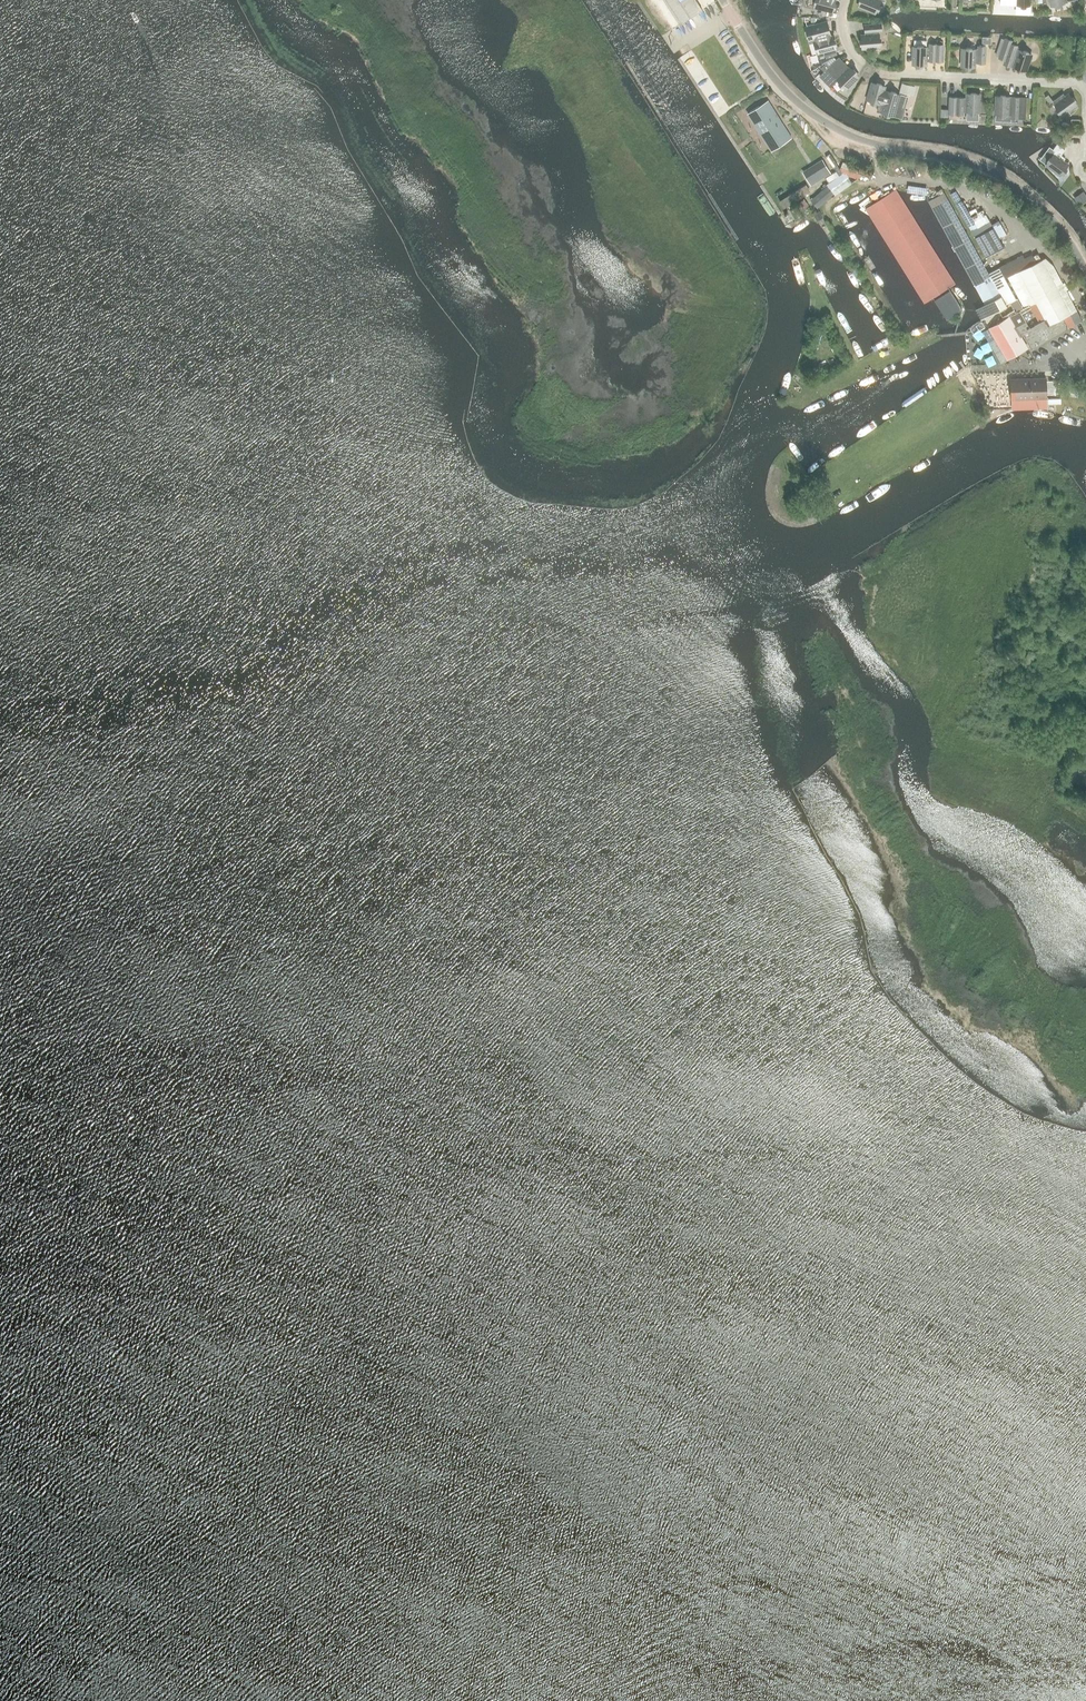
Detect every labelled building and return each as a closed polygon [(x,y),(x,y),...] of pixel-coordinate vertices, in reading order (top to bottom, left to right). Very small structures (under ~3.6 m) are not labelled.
[(679,25),(702,10),(696,0),(663,0),(679,25)] [(835,0),(817,0),(815,8),(832,12),(835,0)] [(859,7),(875,13),(880,0),(862,0),(859,7)] [(1000,4),(1017,4),(1017,12),(1030,13),(1030,0),(1001,0),(1000,4)] [(1079,3),(1078,0),(1073,0),(1071,1),(1072,5),(1073,9),(1080,7),(1079,3)] [(832,36),(828,38),(824,23),(806,28),(810,43),(816,41),(819,52),(816,53),(818,61),(826,59),(826,58),(832,56),(830,51),(836,49),(832,36)] [(866,36),(861,36),(862,49),(880,48),(879,32),(882,31),(881,24),(865,26),(866,36)] [(1006,39),(1002,50),(1000,58),(1006,60),(1004,64),(1027,71),(1032,54),(1017,49),(1018,46),(1012,44),(1013,41),(1006,39)] [(930,48),(914,47),(913,65),(927,65),(927,61),(943,62),(944,45),(930,44),(930,48)] [(962,49),(961,66),(975,67),(975,63),(985,63),(986,46),(978,46),(978,49),(962,49)] [(824,72),(836,60),(832,56),(820,68),(824,72)] [(859,77),(850,67),(847,70),(844,68),(846,67),(837,58),(836,60),(824,72),(819,76),(830,87),(837,80),(847,89),(859,77)] [(885,86),(872,83),(867,100),(880,104),(878,111),(894,115),(900,95),(884,90),(885,86)] [(903,83),(901,92),(909,94),(912,86),(903,83)] [(949,114),(963,115),(963,111),(979,112),(980,94),(967,94),(967,98),(950,97),(949,114)] [(1063,94),(1052,102),(1062,115),(1077,105),(1069,94),(1065,96),(1063,94)] [(1019,97),(996,96),(995,114),(1011,115),(1011,118),(1019,118),(1019,97)] [(768,101),(750,112),(773,149),(791,137),(768,101)] [(1057,144),(1053,150),(1055,152),(1046,164),(1060,175),(1068,164),(1063,161),(1065,158),(1061,155),(1065,150),(1057,144)] [(811,186),(830,173),(821,160),(803,172),(811,186)] [(828,183),(840,175),(837,170),(825,178),(828,183)] [(1078,194),(1073,197),(1079,205),(1083,202),(1078,194)] [(817,220),(823,217),(820,210),(814,213),(817,220)] [(989,220),(971,230),(985,256),(1004,246),(999,238),(992,224),(989,220)] [(1082,321),(1077,310),(1076,310),(1068,293),(1066,290),(1063,284),(1056,270),(1054,266),(1045,258),(1043,259),(1040,261),(1036,263),(1033,256),(1025,260),(1023,255),(1011,261),(1018,273),(1008,278),(1015,291),(1024,308),(1023,309),(1017,298),(1009,303),(1013,310),(1007,314),(1009,317),(989,329),(1004,354),(1016,347),(1019,353),(1026,349),(1021,339),(1021,338),(1025,336),(1032,349),(1040,344),(1038,342),(1063,328),(1065,330),(1068,329),(1062,318),(1064,317),(1069,314),(1075,325),(1082,321)] [(947,318),(962,308),(950,289),(934,300),(947,318)] [(1001,296),(975,310),(981,320),(984,319),(1007,306),(1001,296)] [(1031,378),(1015,379),(1016,398),(1031,398),(1046,397),(1046,378),(1045,378),(1045,381),(1038,381),(1038,378),(1031,378)] [(1080,394),(1081,386),(1065,383),(1063,390),(1080,394)]
